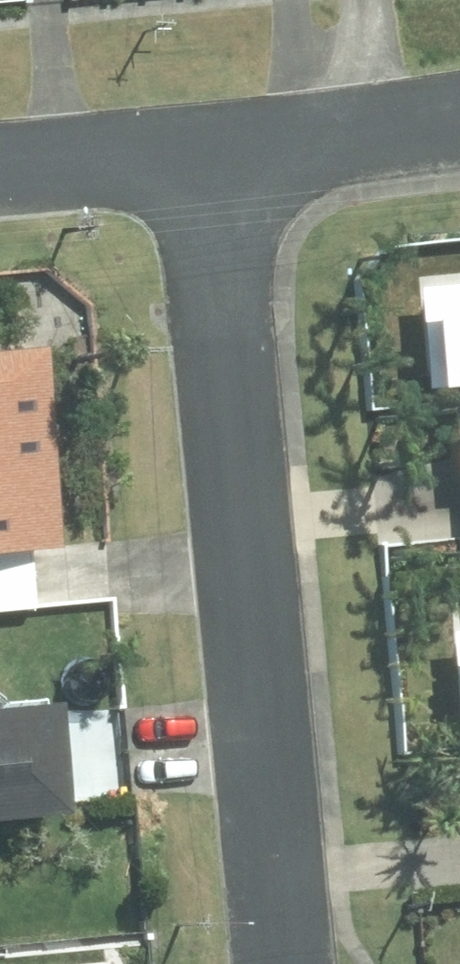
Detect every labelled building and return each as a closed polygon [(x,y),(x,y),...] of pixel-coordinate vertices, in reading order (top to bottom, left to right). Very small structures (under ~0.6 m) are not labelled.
[(407,287),(417,388),(459,384),(459,282),(407,287)] [(0,352),(0,611),(25,608),(19,550),(41,548),(22,350),(0,352)] [(448,404),(459,530),(459,403),(448,404)] [(435,633),(443,734),(459,733),(459,631),(435,633)] [(48,815),(37,702),(0,705),(0,820),(48,815)]
